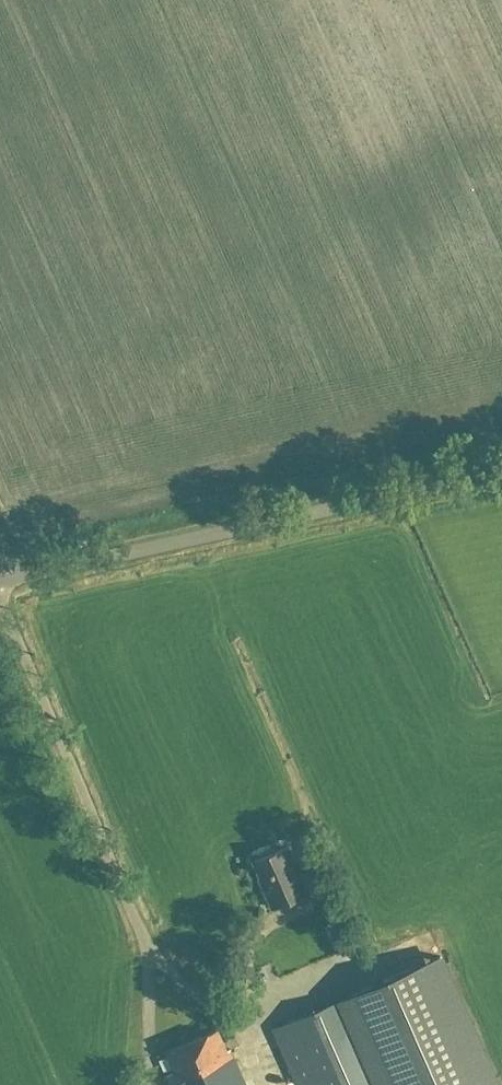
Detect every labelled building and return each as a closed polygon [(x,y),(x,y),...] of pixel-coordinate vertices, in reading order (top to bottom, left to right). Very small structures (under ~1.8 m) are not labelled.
[(308,892),(289,847),(255,861),(266,885),(264,886),(273,908),(308,892)] [(385,981),(274,1029),(298,1084),(501,1084),(444,956),(385,981)] [(166,1052),(175,1072),(168,1075),(172,1084),(247,1084),(232,1050),(227,1052),(217,1030),(166,1052)]
